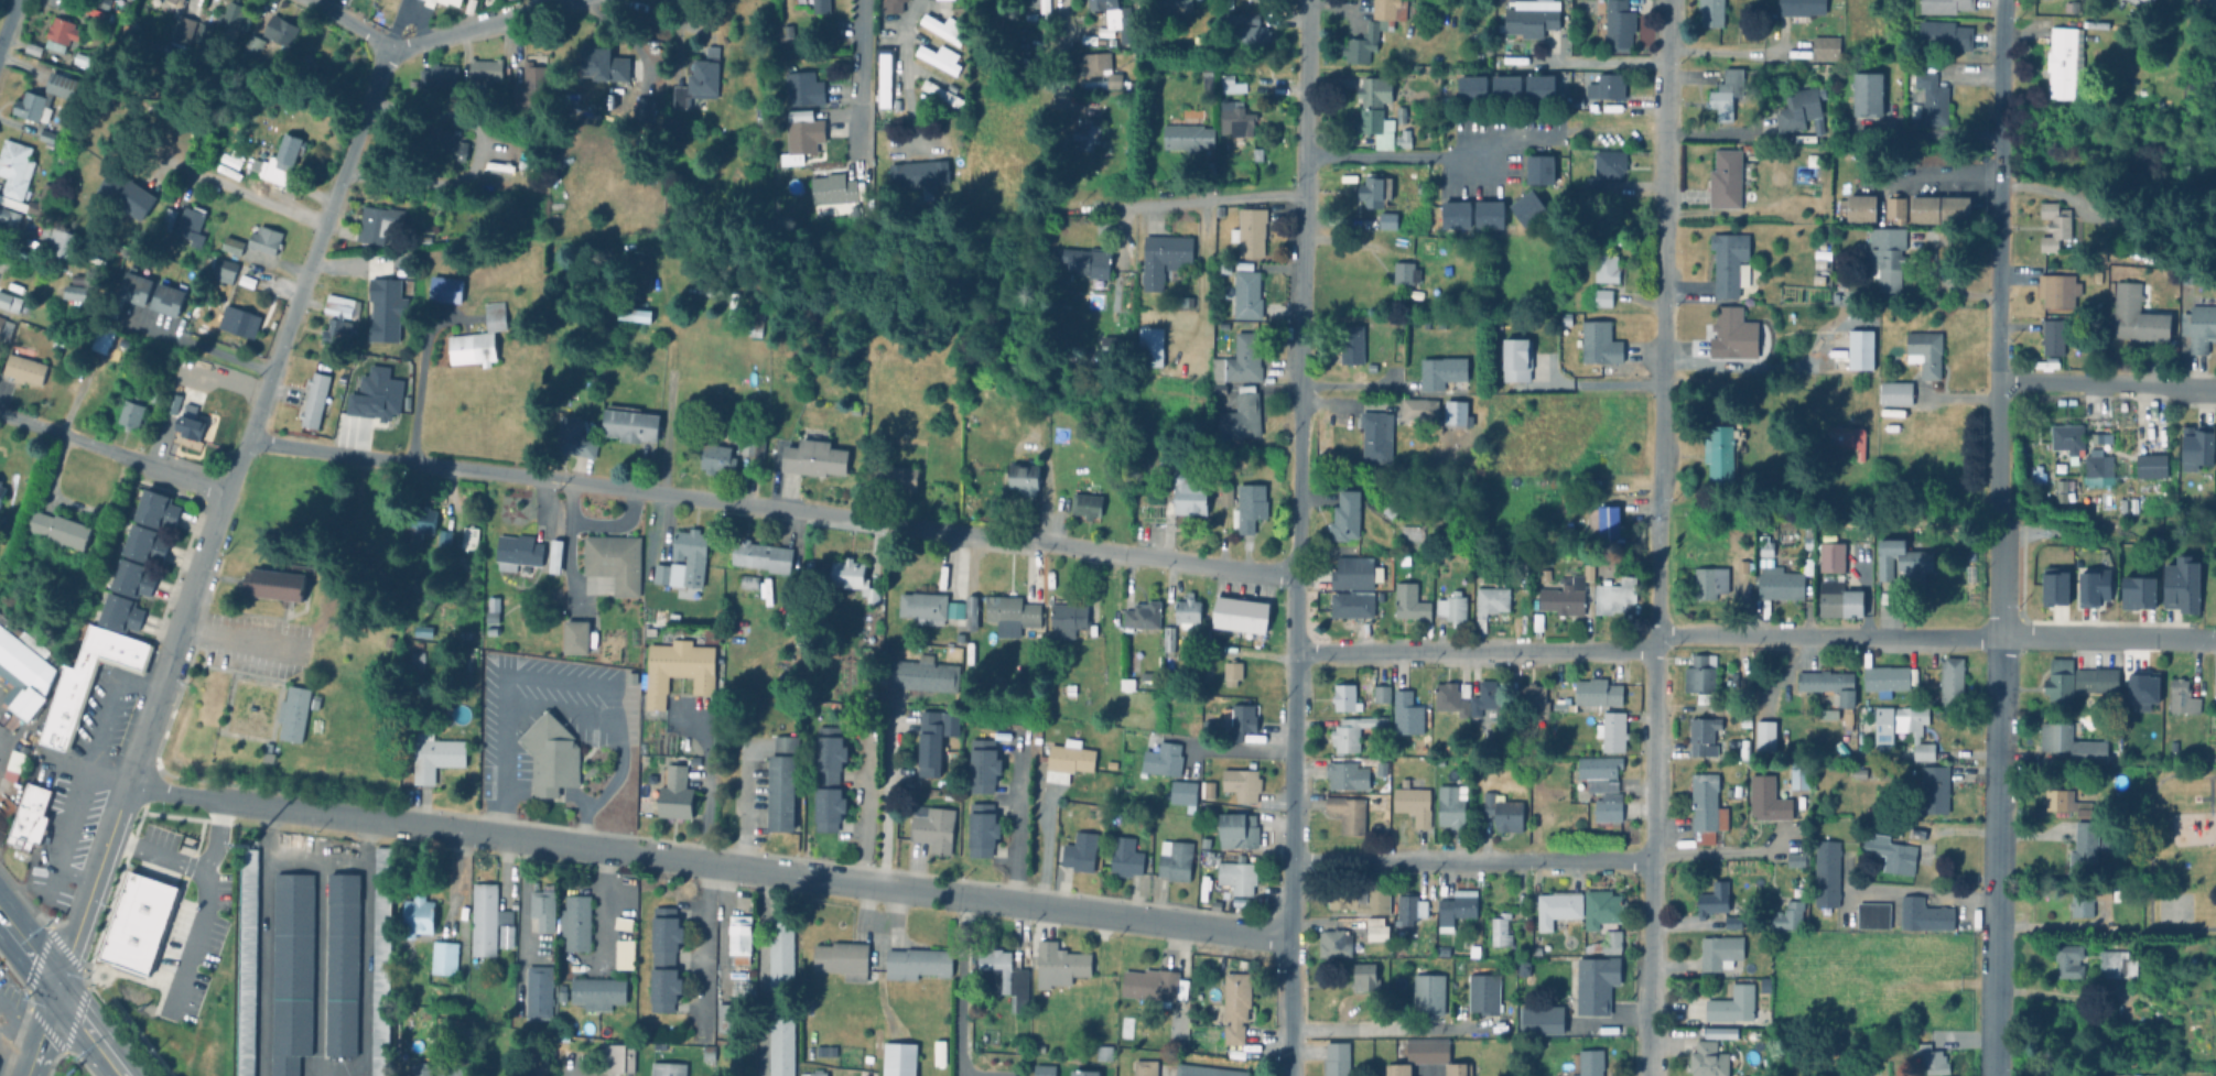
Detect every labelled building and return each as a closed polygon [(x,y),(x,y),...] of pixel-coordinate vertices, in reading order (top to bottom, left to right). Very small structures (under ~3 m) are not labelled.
[(87,4),(88,0),(107,0),(104,10),(98,9),(87,4)] [(185,0),(148,0),(146,4),(162,10),(165,2),(182,8),(185,0)] [(251,10),(242,30),(237,28),(234,35),(224,31),(226,26),(213,22),(217,12),(221,13),(227,0),(251,10)] [(811,13),(811,0),(828,0),(829,12),(811,13)] [(880,12),(880,0),(901,0),(900,12),(880,12)] [(1021,9),(1021,0),(1038,0),(1038,9),(1021,9)] [(1088,11),(1086,0),(1117,0),(1117,9),(1120,9),(1120,17),(1135,14),(1138,42),(1120,44),(1117,29),(1112,29),(1113,37),(1095,35),(1096,28),(1099,28),(1098,20),(1105,19),(1104,10),(1088,11)] [(1164,13),(1163,0),(1191,0),(1191,12),(1164,13)] [(1371,21),(1372,0),(1405,0),(1404,21),(1392,20),(1392,31),(1376,31),(1375,51),(1368,51),(1368,63),(1344,62),(1344,54),(1339,54),(1339,45),(1344,46),(1344,39),(1361,40),(1362,33),(1365,34),(1365,21),(1371,21)] [(1604,15),(1604,0),(1626,0),(1626,12),(1634,12),(1634,33),(1631,33),(1631,51),(1604,51),(1606,37),(1593,36),(1593,15),(1604,15)] [(1697,28),(1697,0),(1723,0),(1723,28),(1697,28)] [(1777,17),(1778,0),(1841,0),(1840,15),(1808,14),(1808,18),(1777,17)] [(1916,10),(1916,0),(1970,0),(1970,7),(1952,7),(1952,11),(1916,10)] [(2062,9),(2062,0),(2076,0),(2076,9),(2062,9)] [(2142,9),(2129,0),(2148,0),(2142,9)] [(98,9),(96,15),(83,11),(86,3),(98,9)] [(1558,9),(1557,29),(1543,29),(1543,39),(1521,39),(1521,34),(1503,33),(1503,9),(1558,9)] [(1269,30),(1269,45),(1218,45),(1218,12),(1235,12),(1235,13),(1257,13),(1257,30),(1269,30)] [(295,26),(284,47),(259,33),(270,13),(295,26)] [(923,13),(941,24),(945,17),(962,26),(958,33),(963,36),(956,46),(917,23),(923,13)] [(77,30),(74,41),(66,39),(64,44),(42,36),(48,15),(72,23),(69,28),(77,30)] [(192,21),(184,43),(167,37),(176,15),(192,21)] [(1969,23),(1968,46),(1914,44),(1915,18),(1952,19),(1950,23),(1969,23)] [(209,26),(203,45),(190,41),(196,22),(209,26)] [(791,37),(777,37),(776,25),(790,24),(791,37)] [(2082,25),(2078,96),(2044,95),(2045,68),(2043,68),(2044,47),(2046,47),(2047,24),(2082,25)] [(261,40),(256,54),(241,47),(247,33),(261,40)] [(1104,39),(1103,44),(1095,43),(1094,45),(1079,42),(1080,34),(1095,36),(1095,37),(1104,39)] [(1200,36),(1198,50),(1190,48),(1191,35),(1200,36)] [(1839,37),(1839,61),(1812,59),(1812,37),(1839,37)] [(609,42),(608,55),(628,56),(627,79),(591,77),(591,75),(579,74),(579,70),(573,70),(574,50),(579,50),(580,40),(609,42)] [(918,44),(933,53),(938,45),(956,54),(952,63),(959,66),(953,76),(912,54),(918,44)] [(717,47),(715,98),(687,97),(688,74),(691,74),(691,58),(705,58),(705,47),(717,47)] [(56,55),(54,62),(37,56),(41,48),(56,55)] [(88,57),(84,68),(69,63),(73,52),(88,57)] [(1106,73),(1107,79),(1105,80),(1106,87),(1079,89),(1079,76),(1078,76),(1077,57),(1081,57),(1081,53),(1110,52),(1111,68),(1110,68),(1110,73),(1106,73)] [(889,53),(888,107),(876,107),(878,53),(889,53)] [(543,54),(543,66),(544,66),(544,107),(510,107),(510,86),(521,86),(520,61),(522,61),(522,54),(543,54)] [(473,59),(494,61),(494,58),(499,58),(499,81),(466,80),(467,57),(473,57),(473,59)] [(793,62),(794,72),(812,69),(813,80),(822,80),(824,101),(786,105),(781,63),(793,62)] [(435,63),(435,65),(454,66),(454,89),(417,88),(417,69),(426,69),(426,65),(430,65),(430,63),(435,63)] [(1212,65),(1212,95),(1202,95),(1202,65),(1212,65)] [(1743,68),(1742,97),(1732,97),(1732,121),(1717,121),(1717,108),(1709,107),(1709,91),(1718,91),(1718,84),(1723,84),(1723,68),(1743,68)] [(1945,84),(1944,122),(1918,121),(1921,85),(1912,85),(1912,69),(1934,69),(1933,83),(1945,84)] [(75,79),(68,99),(50,94),(44,107),(47,108),(43,122),(35,119),(35,121),(9,112),(13,98),(19,99),(22,89),(40,96),(48,70),(75,79)] [(1879,70),(1879,113),(1848,113),(1848,70),(1879,70)] [(1624,83),(1624,98),(1586,98),(1586,84),(1599,84),(1599,73),(1622,74),(1622,83),(1624,83)] [(1233,74),(1233,83),(1245,81),(1245,91),(1221,94),(1220,81),(1218,81),(1218,77),(1220,77),(1220,75),(1233,74)] [(1523,74),(1523,104),(1494,104),(1494,74),(1523,74)] [(1555,74),(1556,102),(1528,104),(1527,75),(1555,74)] [(1488,75),(1488,105),(1460,105),(1460,75),(1488,75)] [(1392,135),(1374,135),(1374,132),(1360,132),(1361,77),(1391,77),(1391,104),(1381,102),(1381,109),(1382,109),(1382,119),(1393,120),(1392,135)] [(962,101),(958,110),(918,88),(922,78),(962,101)] [(1817,87),(1817,89),(1825,88),(1826,98),(1819,99),(1824,133),(1814,134),(1812,120),(1804,121),(1805,130),(1777,133),(1774,109),(1786,108),(1785,96),(1794,95),(1794,90),(1817,87)] [(1154,91),(1154,108),(1144,108),(1144,91),(1154,91)] [(1099,95),(1098,105),(1079,102),(1080,93),(1099,95)] [(1255,112),(1255,119),(1253,119),(1253,127),(1252,127),(1252,135),(1230,137),(1230,134),(1220,134),(1219,100),(1242,100),(1242,107),(1243,107),(1243,112),(1255,112)] [(763,108),(763,119),(754,119),(754,107),(763,108)] [(1404,107),(1404,123),(1395,122),(1395,107),(1404,107)] [(811,109),(812,119),(823,118),(824,141),(815,141),(815,152),(797,152),(797,161),(789,161),(788,153),(786,153),(785,121),(787,121),(787,110),(811,109)] [(1100,127),(1098,138),(1100,138),(1099,144),(1095,143),(1093,152),(1077,148),(1079,141),(1070,139),(1073,127),(1081,129),(1084,117),(1096,120),(1095,126),(1100,127)] [(1213,128),(1213,148),(1203,148),(1203,149),(1199,149),(1199,152),(1183,152),(1183,149),(1163,149),(1163,124),(1202,124),(1202,128),(1213,128)] [(451,132),(450,140),(465,142),(462,164),(413,156),(415,137),(425,138),(426,128),(451,132)] [(52,133),(48,143),(35,139),(40,129),(52,133)] [(304,142),(299,155),(294,154),(282,186),(253,176),(255,172),(247,169),(250,159),(259,161),(259,160),(266,162),(268,155),(272,157),(281,131),(300,138),(299,140),(304,142)] [(1392,135),(1392,150),(1374,149),(1374,135),(1392,135)] [(1413,135),(1413,138),(1410,138),(1410,148),(1395,148),(1395,137),(1401,137),(1401,135),(1413,135)] [(19,200),(0,195),(0,187),(3,177),(0,176),(0,144),(2,138),(29,148),(25,159),(32,161),(23,188),(28,189),(24,198),(20,196),(19,200)] [(1262,148),(1261,160),(1252,160),(1253,148),(1262,148)] [(1741,150),(1740,208),(1709,207),(1710,171),(1715,171),(1715,149),(1741,150)] [(1625,152),(1625,172),(1622,172),(1621,178),(1603,178),(1603,189),(1580,189),(1580,182),(1585,182),(1585,178),(1595,178),(1595,152),(1625,152)] [(1555,155),(1555,183),(1527,183),(1527,155),(1555,155)] [(1822,155),(1822,167),(1805,166),(1805,155),(1822,155)] [(948,182),(889,186),(888,163),(947,159),(948,182)] [(153,197),(137,220),(93,191),(109,166),(153,197)] [(843,172),(844,180),(855,178),(856,202),(812,205),(809,176),(825,175),(825,173),(843,172)] [(1393,177),(1392,198),(1385,198),(1385,204),(1382,204),(1382,207),(1363,207),(1363,199),(1359,199),(1359,195),(1355,195),(1355,187),(1359,187),(1359,184),(1365,184),(1365,173),(1382,173),(1382,177),(1393,177)] [(22,211),(0,204),(0,195),(24,204),(26,199),(33,203),(35,197),(33,196),(34,192),(37,193),(42,181),(51,184),(40,217),(22,210),(22,211)] [(1428,183),(1428,193),(1417,193),(1416,183),(1428,183)] [(1870,188),(1870,192),(1874,192),(1873,220),(1844,219),(1845,205),(1837,205),(1838,196),(1845,196),(1845,192),(1855,192),(1855,187),(1870,188)] [(1548,210),(1525,227),(1510,205),(1533,188),(1548,210)] [(1898,189),(1898,194),(1905,195),(1904,215),(1885,215),(1885,194),(1891,194),(1891,189),(1898,189)] [(1937,194),(1936,220),(1907,220),(1909,193),(1937,194)] [(1968,194),(1967,221),(1939,221),(1939,194),(1968,194)] [(2067,206),(2067,244),(2055,244),(2055,249),(2037,249),(2037,232),(2049,232),(2049,228),(2044,228),(2044,220),(2049,220),(2049,215),(2036,215),(2036,199),(2055,199),(2055,206),(2067,206)] [(1471,200),(1471,229),(1442,228),(1442,200),(1471,200)] [(1504,200),(1504,228),(1477,228),(1477,200),(1504,200)] [(191,205),(203,210),(202,214),(203,214),(197,227),(204,230),(197,249),(186,244),(188,239),(172,232),(182,206),(190,209),(191,205)] [(359,206),(385,208),(403,209),(400,239),(381,237),(380,243),(353,241),(354,231),(357,231),(359,206)] [(20,230),(0,223),(0,207),(24,216),(20,230)] [(174,211),(166,231),(155,228),(163,207),(174,211)] [(1266,209),(1266,222),(1264,222),(1264,238),(1263,238),(1263,257),(1239,257),(1239,242),(1229,242),(1229,228),(1239,228),(1239,208),(1266,209)] [(1397,213),(1396,229),(1379,228),(1379,213),(1397,213)] [(78,236),(71,260),(40,249),(44,237),(36,235),(41,222),(78,236)] [(257,225),(280,232),(272,254),(253,248),(252,250),(247,248),(247,247),(244,246),(249,231),(253,232),(257,225)] [(1903,226),(1903,249),(1899,248),(1899,252),(1901,252),(1900,260),(1899,260),(1898,289),(1874,289),(1876,265),(1851,265),(1851,246),(1867,246),(1868,226),(1903,226)] [(1749,235),(1748,261),(1739,261),(1739,264),(1748,264),(1748,287),(1739,287),(1739,297),(1714,297),(1715,249),(1710,249),(1710,233),(1749,235)] [(241,241),(237,254),(218,249),(223,236),(241,241)] [(1191,236),(1191,263),(1179,263),(1179,270),(1165,269),(1165,262),(1163,262),(1163,272),(1163,281),(1161,291),(1142,291),(1142,283),(1141,283),(1141,274),(1143,274),(1143,236),(1191,236)] [(1056,248),(1089,250),(1089,247),(1110,249),(1105,291),(1085,289),(1085,282),(1078,281),(1079,270),(1067,269),(1067,261),(1055,260),(1056,248)] [(1619,270),(1618,282),(1593,282),(1593,254),(1617,254),(1617,270),(1619,270)] [(649,257),(647,290),(626,289),(628,256),(649,257)] [(235,263),(229,280),(210,273),(216,258),(235,263)] [(1826,260),(1825,269),(1814,268),(1815,259),(1826,260)] [(101,273),(90,274),(89,261),(101,260),(101,273)] [(1260,271),(1258,291),(1262,291),(1262,319),(1233,318),(1234,286),(1232,286),(1232,272),(1234,272),(1235,260),(1256,261),(1256,271),(1260,271)] [(1230,262),(1230,273),(1215,272),(1217,262),(1230,262)] [(1419,269),(1419,282),(1413,282),(1413,284),(1393,284),(1394,262),(1414,262),(1414,269),(1419,269)] [(150,280),(141,306),(111,296),(121,270),(150,280)] [(2078,280),(2078,292),(2072,292),(2072,306),(2040,305),(2040,295),(2035,295),(2035,271),(2072,272),(2072,280),(2078,280)] [(85,273),(84,285),(68,284),(68,273),(85,273)] [(252,279),(250,289),(235,284),(238,274),(252,279)] [(460,279),(457,303),(425,300),(429,275),(460,279)] [(166,281),(186,289),(184,294),(182,293),(173,317),(145,307),(154,282),(156,282),(159,278),(166,280),(166,281)] [(399,279),(399,297),(406,297),(406,316),(398,315),(398,340),(367,339),(368,317),(370,317),(370,300),(368,300),(368,278),(399,279)] [(2142,293),(2142,297),(2138,297),(2137,309),(2165,311),(2164,337),(2110,335),(2112,279),(2139,280),(2138,293),(2142,293)] [(712,283),(710,295),(698,294),(700,281),(712,283)] [(83,287),(80,302),(60,298),(62,284),(83,287)] [(1611,290),(1610,307),(1593,306),(1593,289),(1611,290)] [(14,313),(0,308),(0,292),(19,298),(14,313)] [(358,302),(353,322),(350,322),(344,349),(317,343),(321,328),(324,329),(327,318),(328,314),(321,312),(325,294),(358,302)] [(504,329),(484,332),(480,304),(500,302),(504,329)] [(2187,303),(2215,304),(2215,339),(2208,339),(2208,338),(2206,338),(2205,351),(2185,351),(2186,334),(2177,334),(2177,311),(2186,311),(2187,303)] [(250,324),(248,328),(247,328),(244,336),(216,326),(225,304),(251,314),(248,323),(250,324)] [(650,309),(648,322),(616,318),(617,305),(650,309)] [(1747,324),(1747,339),(1750,339),(1750,357),(1710,358),(1709,338),(1712,338),(1712,324),(1716,324),(1716,307),(1742,306),(1742,324),(1747,324)] [(763,314),(759,337),(746,335),(749,312),(763,314)] [(1570,313),(1570,316),(1571,316),(1571,326),(1560,326),(1560,316),(1563,316),(1563,313),(1570,313)] [(2061,317),(2061,354),(2040,354),(2040,343),(2037,343),(2037,337),(2040,337),(2040,317),(2061,317)] [(3,339),(0,338),(0,318),(10,322),(3,339)] [(1622,340),(1622,363),(1581,363),(1581,320),(1610,320),(1610,340),(1622,340)] [(112,333),(107,346),(105,345),(101,352),(89,348),(91,341),(89,340),(95,325),(112,333)] [(1363,326),(1363,362),(1339,362),(1340,325),(1363,326)] [(1163,327),(1161,366),(1136,365),(1137,327),(1163,327)] [(1874,332),(1873,370),(1846,369),(1847,330),(1874,332)] [(1938,330),(1938,352),(1937,352),(1937,378),(1917,378),(1917,360),(1904,360),(1904,330),(1938,330)] [(487,361),(487,367),(479,367),(478,361),(447,365),(445,336),(490,332),(494,360),(487,361)] [(1260,332),(1260,367),(1261,367),(1261,382),(1223,382),(1223,383),(1210,383),(1211,359),(1223,359),(1223,358),(1234,358),(1234,332),(1260,332)] [(1118,336),(1117,356),(1100,355),(1101,336),(1118,336)] [(1529,339),(1529,354),(1528,354),(1527,381),(1501,381),(1501,368),(1502,368),(1503,338),(1529,339)] [(32,349),(30,360),(44,365),(37,385),(20,381),(20,383),(10,381),(11,377),(0,373),(6,352),(7,352),(10,343),(32,349)] [(1467,357),(1467,381),(1464,381),(1464,389),(1419,389),(1419,359),(1441,359),(1441,357),(1467,357)] [(390,411),(390,417),(386,416),(385,422),(378,421),(378,416),(372,415),(372,416),(345,413),(347,392),(356,393),(358,373),(368,374),(369,363),(388,366),(387,377),(402,379),(398,412),(390,411)] [(327,376),(314,428),(298,424),(299,419),(296,417),(299,411),(301,412),(307,383),(305,383),(306,378),(309,378),(311,371),(327,376)] [(1909,379),(1909,403),(1878,403),(1878,401),(1877,401),(1877,382),(1879,382),(1879,379),(1909,379)] [(1225,384),(1225,394),(1211,394),(1211,384),(1225,384)] [(1254,385),(1254,392),(1257,392),(1260,435),(1243,436),(1243,438),(1218,439),(1217,412),(1235,411),(1234,393),(1237,393),(1237,385),(1254,385)] [(158,390),(153,403),(145,400),(150,388),(158,390)] [(179,395),(172,414),(162,411),(167,392),(179,395)] [(140,399),(138,404),(142,405),(134,428),(128,426),(127,431),(119,427),(120,424),(113,422),(121,399),(129,401),(130,395),(140,399)] [(1437,400),(1437,421),(1401,420),(1401,399),(1437,400)] [(1467,401),(1466,428),(1444,427),(1445,400),(1467,401)] [(197,407),(194,417),(202,420),(203,414),(209,416),(199,449),(172,441),(174,434),(173,433),(173,431),(171,431),(176,414),(179,414),(182,403),(197,407)] [(606,403),(639,407),(638,412),(658,414),(655,441),(639,439),(638,443),(617,441),(617,437),(599,435),(603,407),(605,407),(606,403)] [(1153,412),(1148,424),(1137,420),(1142,407),(1153,412)] [(597,437),(593,459),(551,450),(558,423),(549,421),(551,412),(562,414),(580,419),(580,420),(581,420),(579,434),(597,437)] [(1360,412),(1392,413),(1390,463),(1361,463),(1362,427),(1355,426),(1355,413),(1360,413),(1360,412)] [(2067,420),(2067,423),(2080,422),(2082,447),(2075,447),(2075,463),(2066,463),(2066,454),(2065,454),(2065,447),(2047,447),(2047,423),(2061,422),(2061,420),(2067,420)] [(1741,422),(1741,432),(1744,432),(1744,441),(1741,441),(1741,447),(1734,447),(1733,485),(1708,485),(1709,464),(1704,464),(1705,424),(1728,424),(1728,422),(1741,422)] [(2212,423),(2212,452),(2213,452),(2213,455),(2210,455),(2210,463),(2196,461),(2196,469),(2179,469),(2180,433),(2181,433),(2182,424),(2193,424),(2193,427),(2195,427),(2195,423),(2212,423)] [(1866,428),(1863,461),(1856,461),(1857,448),(1830,446),(1831,426),(1866,428)] [(830,442),(829,447),(847,449),(844,475),(824,472),(824,477),(779,471),(781,445),(797,447),(798,437),(830,442)] [(755,439),(753,455),(739,454),(742,438),(755,439)] [(735,457),(733,471),(727,470),(727,471),(713,469),(713,476),(704,475),(704,468),(699,468),(702,443),(729,447),(728,456),(735,457)] [(882,447),(878,467),(865,465),(868,445),(882,447)] [(2114,454),(2115,476),(2100,476),(2100,485),(2091,485),(2091,477),(2085,477),(2085,455),(2114,454)] [(2166,454),(2168,476),(2136,477),(2136,454),(2166,454)] [(918,469),(915,493),(883,488),(886,465),(918,469)] [(1037,465),(1037,490),(1035,490),(1035,496),(1018,496),(1018,489),(1007,489),(1007,465),(1037,465)] [(1210,479),(1209,517),(1176,515),(1177,503),(1172,502),(1174,469),(1187,470),(1186,479),(1210,479)] [(1269,502),(1269,520),(1257,520),(1257,536),(1241,536),(1241,486),(1268,486),(1268,502),(1269,502)] [(134,487),(140,489),(141,488),(169,498),(167,503),(177,507),(171,528),(160,524),(159,529),(158,530),(129,520),(130,519),(130,518),(126,517),(129,506),(134,508),(137,500),(131,498),(134,487)] [(1235,490),(1234,507),(1222,507),(1223,489),(1235,490)] [(1363,491),(1362,541),(1351,540),(1350,543),(1334,542),(1334,532),(1332,532),(1332,523),(1337,523),(1337,507),(1342,508),(1343,490),(1363,491)] [(1104,499),(1102,519),(1094,518),(1094,522),(1087,521),(1087,517),(1071,514),(1074,494),(1104,499)] [(428,507),(426,509),(434,510),(430,534),(419,532),(419,539),(412,537),(415,509),(419,509),(420,506),(428,507)] [(1623,507),(1623,525),(1628,525),(1628,537),(1628,545),(1622,545),(1622,547),(1601,547),(1601,536),(1591,536),(1591,511),(1602,511),(1602,507),(1623,507)] [(30,510),(51,518),(52,514),(87,526),(79,550),(58,543),(58,545),(50,543),(51,540),(23,530),(30,510)] [(123,522),(129,523),(129,522),(158,533),(155,537),(166,542),(158,565),(147,561),(147,563),(142,561),(142,563),(118,554),(119,553),(119,552),(113,551),(117,541),(121,542),(125,533),(119,532),(123,522)] [(471,525),(471,528),(476,529),(473,551),(464,548),(464,551),(461,551),(461,548),(457,547),(461,526),(466,528),(467,524),(471,525)] [(698,529),(698,533),(706,534),(700,587),(699,587),(698,598),(689,598),(673,597),(675,585),(650,583),(652,563),(670,565),(670,563),(683,564),(684,555),(682,555),(681,559),(670,558),(672,530),(688,531),(688,528),(698,529)] [(448,531),(446,546),(432,544),(434,530),(448,531)] [(1815,530),(1814,553),(1806,552),(1807,530),(1815,530)] [(1869,533),(1870,544),(1859,544),(1859,533),(1869,533)] [(531,535),(530,542),(541,543),(539,566),(529,565),(528,576),(515,575),(516,564),(514,564),(512,572),(496,570),(496,562),(493,562),(495,535),(515,537),(515,534),(531,535)] [(639,537),(637,597),(610,596),(610,595),(581,594),(582,575),(580,575),(581,535),(639,537)] [(748,539),(748,542),(791,548),(788,575),(766,572),(767,568),(729,564),(733,541),(737,541),(738,537),(748,539)] [(1776,544),(1776,558),(1762,557),(1763,537),(1771,537),(1771,543),(1776,544)] [(560,541),(556,574),(545,573),(549,540),(560,541)] [(1910,552),(1936,553),(1936,575),(1929,575),(1928,597),(1904,596),(1905,575),(1900,575),(1900,561),(1894,559),(1894,584),(1879,583),(1879,554),(1881,554),(1882,541),(1910,541),(1910,552)] [(1846,546),(1845,576),(1820,575),(1822,546),(1846,546)] [(652,550),(651,566),(644,565),(646,550),(652,550)] [(1586,555),(1586,564),(1570,563),(1570,555),(1586,555)] [(2201,562),(2201,613),(2181,613),(2181,607),(2165,607),(2165,564),(2176,564),(2176,555),(2192,555),(2192,562),(2201,562)] [(852,557),(852,562),(864,563),(863,578),(868,578),(867,587),(878,588),(877,604),(865,602),(866,596),(860,596),(861,588),(830,586),(832,559),(843,561),(843,556),(852,557)] [(143,572),(153,576),(147,596),(137,593),(134,597),(134,599),(106,588),(106,587),(101,585),(106,572),(110,574),(117,557),(145,567),(143,572)] [(1377,558),(1377,590),(1333,590),(1333,572),(1340,572),(1340,558),(1377,558)] [(1785,575),(1805,575),(1805,562),(1815,562),(1815,578),(1807,578),(1806,602),(1761,601),(1762,562),(1775,562),(1775,569),(1785,569),(1785,575)] [(1755,565),(1755,573),(1751,573),(1751,575),(1740,575),(1740,563),(1751,563),(1751,565),(1755,565)] [(1597,566),(1597,584),(1587,583),(1587,618),(1559,618),(1559,612),(1542,612),(1543,590),(1559,590),(1559,593),(1565,593),(1565,586),(1575,586),(1575,577),(1586,577),(1586,566),(1597,566)] [(2041,604),(2067,604),(2067,567),(2041,567),(2041,604)] [(302,575),(299,602),(290,601),(290,608),(279,607),(280,600),(247,596),(247,593),(240,591),(244,570),(250,572),(250,568),(302,575)] [(1731,570),(1731,596),(1726,596),(1726,598),(1721,598),(1721,595),(1719,596),(1719,601),(1697,601),(1697,570),(1731,570)] [(2077,571),(2078,607),(2097,606),(2097,600),(2109,599),(2109,571),(2077,571)] [(1553,572),(1553,583),(1543,583),(1543,572),(1553,572)] [(757,577),(756,589),(737,587),(738,575),(757,577)] [(2152,576),(2153,607),(2137,608),(2137,609),(2119,609),(2119,598),(2118,598),(2118,576),(2128,575),(2128,577),(2152,576)] [(1845,577),(1845,583),(1847,583),(1847,591),(1868,591),(1868,619),(1823,619),(1823,583),(1825,583),(1825,580),(1831,580),(1831,583),(1837,583),(1837,577),(1845,577)] [(1640,579),(1639,604),(1629,604),(1629,613),(1615,613),(1615,617),(1598,617),(1599,587),(1604,587),(1604,582),(1612,582),(1612,587),(1624,587),(1624,578),(1640,579)] [(1431,604),(1431,620),(1397,620),(1397,585),(1418,585),(1418,605),(1431,604)] [(131,607),(141,611),(134,631),(123,628),(122,631),(121,633),(93,623),(94,621),(89,620),(89,619),(93,609),(98,611),(100,602),(95,600),(99,589),(133,601),(131,607)] [(1511,590),(1511,613),(1500,613),(1500,616),(1488,616),(1488,634),(1479,634),(1479,621),(1478,621),(1478,590),(1511,590)] [(911,591),(947,594),(945,619),(943,619),(943,626),(912,623),(912,617),(898,616),(899,593),(911,594),(911,591)] [(1197,599),(1197,602),(1203,602),(1202,628),(1195,628),(1195,630),(1182,630),(1182,626),(1177,626),(1178,601),(1188,602),(1188,599),(1189,593),(1196,593),(1196,599),(1197,599)] [(1375,593),(1375,595),(1376,596),(1376,619),(1364,619),(1364,623),(1356,623),(1356,621),(1348,621),(1348,619),(1333,619),(1333,595),(1339,595),(1339,594),(1352,594),(1352,593),(1375,593)] [(1462,593),(1462,598),(1468,598),(1467,622),(1460,622),(1460,627),(1453,626),(1453,622),(1447,622),(1447,618),(1437,618),(1438,601),(1448,601),(1448,598),(1453,598),(1453,593),(1462,593)] [(1039,604),(1039,628),(1036,628),(1036,631),(1027,631),(1027,628),(1018,628),(1018,621),(984,620),(985,595),(1003,596),(1003,597),(1020,597),(1020,604),(1039,604)] [(976,597),(975,630),(964,629),(964,596),(976,597)] [(1273,604),(1268,635),(1240,631),(1241,634),(1240,637),(1236,637),(1234,635),(1234,633),(1236,631),(1215,628),(1220,596),(1273,604)] [(946,617),(962,618),(963,602),(946,601),(946,617)] [(1069,604),(1069,606),(1090,606),(1090,630),(1077,630),(1077,639),(1053,640),(1053,605),(1055,605),(1055,604),(1057,601),(1067,601),(1069,604)] [(1163,602),(1163,630),(1135,629),(1135,633),(1126,633),(1126,629),(1126,611),(1136,612),(1136,605),(1150,606),(1150,602),(1163,602)] [(678,613),(677,623),(667,622),(668,612),(678,613)] [(1545,616),(1545,633),(1535,633),(1535,616),(1545,616)] [(587,620),(587,653),(562,653),(562,619),(587,620)] [(10,689),(0,703),(0,706),(24,726),(44,704),(55,671),(0,624),(0,681),(10,689)] [(149,648),(141,672),(96,659),(63,752),(36,743),(63,667),(72,671),(87,626),(149,648)] [(430,627),(429,638),(411,637),(411,626),(430,627)] [(1177,629),(1177,653),(1176,653),(1175,659),(1166,659),(1166,629),(1177,629)] [(469,631),(469,641),(453,640),(453,630),(469,631)] [(690,640),(690,645),(694,645),(694,643),(700,644),(700,645),(713,645),(712,675),(713,675),(712,694),(691,694),(691,676),(667,675),(666,693),(663,693),(663,708),(644,708),(646,643),(670,644),(670,639),(690,640)] [(422,652),(422,671),(409,671),(409,652),(422,652)] [(932,655),(931,663),(960,665),(958,693),(886,687),(887,660),(917,662),(918,654),(932,655)] [(1914,669),(1914,693),(1893,693),(1893,700),(1880,700),(1880,693),(1866,693),(1866,654),(1873,654),(1873,669),(1914,669)] [(1718,657),(1718,694),(1687,694),(1687,670),(1690,670),(1690,655),(1698,655),(1698,656),(1706,656),(1711,657),(1718,657)] [(2073,659),(2072,673),(2073,673),(2072,702),(2047,700),(2049,694),(2044,694),(2044,678),(2049,678),(2049,673),(2050,673),(2050,657),(2073,659)] [(1967,660),(1966,705),(1966,707),(1943,707),(1943,705),(1943,663),(1947,663),(1947,660),(1967,660)] [(1239,661),(1239,664),(1244,664),(1244,682),(1239,682),(1239,688),(1228,688),(1228,682),(1225,682),(1225,664),(1232,664),(1232,661),(1239,661)] [(2118,669),(2118,692),(2075,692),(2075,669),(2118,669)] [(636,673),(635,684),(625,683),(625,672),(636,672),(636,673)] [(1833,673),(1833,675),(1856,675),(1856,691),(1859,691),(1859,709),(1844,709),(1844,707),(1839,707),(1839,711),(1841,711),(1841,721),(1822,721),(1822,693),(1799,693),(1801,675),(1824,675),(1824,673),(1833,673)] [(2149,710),(2149,702),(2157,702),(2158,674),(2128,673),(2127,709),(2149,710)] [(1158,674),(1158,692),(1142,692),(1142,674),(1158,674)] [(2183,677),(2183,680),(2188,680),(2188,687),(2191,687),(2191,697),(2201,697),(2201,714),(2170,713),(2171,678),(2176,680),(2176,677),(2183,677)] [(1609,681),(1609,687),(1624,687),(1624,707),(1607,708),(1607,714),(1556,714),(1556,706),(1577,706),(1577,683),(1591,683),(1591,681),(1609,681)] [(1509,688),(1509,714),(1496,714),(1496,724),(1481,724),(1481,719),(1472,719),(1472,698),(1481,698),(1481,683),(1499,683),(1499,688),(1509,688)] [(307,689),(298,743),(275,739),(279,722),(274,721),(279,700),(282,700),(285,685),(307,689)] [(1459,686),(1459,694),(1461,694),(1461,687),(1470,687),(1470,721),(1460,721),(1460,714),(1436,714),(1437,687),(1446,687),(1446,685),(1459,686)] [(1538,688),(1548,688),(1548,703),(1552,703),(1552,720),(1534,720),(1534,709),(1522,709),(1522,688),(1531,688),(1531,685),(1538,685),(1538,688)] [(1370,704),(1370,709),(1364,709),(1364,713),(1337,713),(1337,686),(1358,686),(1358,704),(1370,704)] [(1393,687),(1393,704),(1376,704),(1376,687),(1393,687)] [(1561,689),(1563,705),(1554,705),(1554,689),(1561,689)] [(1426,708),(1426,736),(1396,736),(1396,692),(1415,692),(1415,708),(1426,708)] [(1717,696),(1717,707),(1698,706),(1699,696),(1717,696)] [(530,780),(530,753),(514,736),(547,705),(573,735),(577,735),(577,780),(530,780)] [(1260,718),(1260,733),(1245,733),(1244,742),(1228,742),(1228,730),(1234,730),(1235,706),(1256,707),(1256,718),(1260,718)] [(1753,709),(1753,729),(1741,730),(1741,721),(1744,721),(1744,716),(1736,716),(1736,709),(1753,709)] [(1896,711),(1903,711),(1903,709),(1931,710),(1931,727),(1915,727),(1915,735),(1896,735),(1896,746),(1878,746),(1879,709),(1896,709),(1896,711)] [(1855,710),(1853,731),(1845,731),(1845,715),(1847,715),(1847,710),(1855,710)] [(958,713),(956,735),(941,735),(940,775),(917,775),(919,711),(958,713)] [(1628,715),(1628,736),(1631,736),(1631,741),(1628,741),(1628,754),(1604,754),(1604,740),(1598,740),(1598,727),(1606,727),(1606,715),(1628,715)] [(2080,717),(2080,741),(2108,741),(2107,765),(2061,764),(2061,760),(2041,759),(2041,722),(2068,724),(2068,717),(2080,717)] [(1390,719),(1390,729),(1362,729),(1362,754),(1338,754),(1338,747),(1334,747),(1334,740),(1333,740),(1333,732),(1338,732),(1338,728),(1342,728),(1342,720),(1362,720),(1362,719),(1390,719)] [(1725,720),(1725,731),(1717,731),(1717,746),(1709,746),(1709,758),(1694,758),(1694,746),(1693,746),(1693,720),(1725,720)] [(846,744),(846,760),(842,760),(841,770),(839,770),(837,787),(841,787),(841,797),(846,797),(845,812),(841,812),(841,822),(836,822),(836,832),(813,832),(817,726),(839,727),(839,736),(842,736),(842,744),(846,744)] [(431,731),(431,739),(464,740),(463,767),(433,765),(432,782),(411,782),(412,739),(414,739),(414,731),(431,731)] [(797,737),(797,758),(793,758),(793,830),(767,830),(768,754),(772,754),(772,736),(797,737)] [(1001,759),(1001,773),(995,773),(995,783),(993,783),(993,794),(969,793),(970,739),(993,740),(993,748),(997,749),(996,759),(1001,759)] [(1083,742),(1082,750),(1098,751),(1095,773),(1077,771),(1075,775),(1071,774),(1070,785),(1047,783),(1051,746),(1066,748),(1067,740),(1083,742)] [(1772,741),(1772,754),(1763,753),(1764,740),(1772,741)] [(1750,742),(1750,762),(1741,762),(1741,742),(1750,742)] [(1183,746),(1181,757),(1185,758),(1181,778),(1143,773),(1146,751),(1160,753),(1161,743),(1183,746)] [(25,748),(23,754),(22,753),(17,772),(15,772),(12,782),(0,779),(9,750),(14,751),(15,744),(25,748)] [(1937,754),(1936,763),(1922,762),(1922,753),(1937,754)] [(1625,759),(1625,770),(1621,770),(1621,794),(1614,795),(1614,796),(1624,796),(1624,823),(1598,823),(1598,802),(1603,802),(1603,796),(1610,796),(1610,794),(1589,794),(1589,781),(1581,781),(1581,760),(1625,759)] [(678,761),(678,764),(685,764),(684,786),(692,787),(690,818),(656,816),(658,786),(663,786),(666,763),(670,764),(670,760),(678,761)] [(1371,770),(1371,792),(1358,792),(1358,791),(1331,791),(1331,779),(1329,779),(1329,764),(1359,764),(1359,770),(1371,770)] [(1388,764),(1388,778),(1379,778),(1379,764),(1388,764)] [(1810,769),(1810,791),(1793,791),(1793,769),(1810,769)] [(1952,769),(1952,816),(1924,816),(1924,769),(1952,769)] [(1263,780),(1263,794),(1260,794),(1260,804),(1239,804),(1239,793),(1224,793),(1224,771),(1261,772),(1261,780),(1263,780)] [(1869,772),(1868,782),(1853,781),(1855,771),(1869,772)] [(1894,773),(1894,782),(1882,782),(1882,773),(1894,773)] [(1721,775),(1721,794),(1720,794),(1720,811),(1731,809),(1731,832),(1723,832),(1725,848),(1716,848),(1716,847),(1699,847),(1699,833),(1694,833),(1694,776),(1721,775)] [(1795,801),(1795,822),(1753,822),(1753,778),(1777,778),(1777,801),(1795,801)] [(25,779),(55,790),(45,815),(48,815),(39,844),(34,843),(32,850),(3,841),(25,779)] [(1200,784),(1198,807),(1197,807),(1197,815),(1188,814),(1189,806),(1171,805),(1174,782),(1200,784)] [(1410,782),(1410,791),(1433,791),(1431,807),(1433,807),(1433,830),(1416,830),(1416,817),(1409,817),(1409,814),(1395,813),(1396,791),(1403,791),(1403,782),(1410,782)] [(1217,784),(1217,800),(1206,800),(1207,783),(1217,784)] [(1468,801),(1468,832),(1453,830),(1453,828),(1439,828),(1439,787),(1461,789),(1461,801),(1468,801)] [(2074,789),(2074,802),(2097,802),(2097,816),(2076,816),(2076,811),(2045,811),(2045,804),(2042,804),(2042,798),(2045,798),(2045,789),(2074,789)] [(958,792),(958,800),(942,798),(943,790),(958,792)] [(1524,804),(1524,834),(1499,834),(1499,829),(1496,829),(1496,823),(1493,823),(1493,818),(1484,817),(1484,794),(1498,794),(1498,797),(1505,797),(1505,803),(1524,804)] [(1368,801),(1366,837),(1342,837),(1343,816),(1328,815),(1328,798),(1347,800),(1347,801),(1368,801)] [(999,823),(999,838),(995,838),(995,847),(992,847),(992,857),(969,857),(969,803),(993,803),(993,812),(995,812),(995,823),(999,823)] [(953,809),(949,855),(929,852),(930,843),(908,840),(912,805),(953,809)] [(1250,811),(1250,817),(1255,817),(1255,828),(1258,828),(1258,849),(1220,849),(1220,839),(1221,839),(1221,816),(1235,816),(1235,811),(1250,811)] [(2097,820),(2096,867),(2074,867),(2074,859),(2068,859),(2068,850),(2074,850),(2074,819),(2097,820)] [(1928,833),(1926,843),(1913,840),(1914,830),(1928,833)] [(1099,835),(1094,874),(1074,872),(1074,869),(1063,868),(1066,846),(1075,847),(1078,833),(1099,835)] [(1893,838),(1892,841),(1898,843),(1898,845),(1910,847),(1910,849),(1918,850),(1920,845),(1935,848),(1932,868),(1920,866),(1917,878),(1885,873),(1889,859),(1864,855),(1867,841),(1876,843),(1877,835),(1893,838)] [(1145,855),(1144,876),(1134,876),(1133,879),(1121,878),(1122,874),(1112,873),(1114,838),(1136,839),(1135,854),(1145,855)] [(1163,843),(1172,844),(1174,843),(1195,845),(1191,883),(1170,882),(1171,879),(1159,878),(1163,843)] [(1845,852),(1845,858),(1844,858),(1842,895),(1845,895),(1845,901),(1842,901),(1842,909),(1818,909),(1819,844),(1831,843),(1844,844),(1844,852),(1845,852)] [(256,845),(252,1075),(236,1075),(239,845),(256,845)] [(390,847),(387,1075),(368,1075),(372,847),(390,847)] [(1807,857),(1807,869),(1790,869),(1790,857),(1807,857)] [(143,970),(94,953),(126,862),(175,880),(143,970)] [(1258,872),(1258,887),(1255,887),(1255,898),(1233,896),(1233,894),(1226,893),(1226,885),(1219,885),(1220,865),(1256,866),(1256,872),(1258,872)] [(323,1051),(326,867),(356,867),(354,1052),(323,1051)] [(296,1052),(296,1075),(269,1075),(272,868),(311,869),(309,1052),(296,1052)] [(1393,890),(1393,916),(1359,915),(1359,912),(1331,911),(1331,881),(1388,882),(1388,890),(1393,890)] [(474,955),(475,882),(495,883),(495,910),(511,910),(510,925),(512,925),(511,947),(497,947),(497,924),(494,924),(494,955),(474,955)] [(1709,917),(1700,919),(1700,913),(1701,913),(1701,896),(1715,895),(1715,883),(1731,882),(1732,914),(1709,914),(1709,917)] [(2110,884),(2110,899),(2094,899),(2094,884),(2110,884)] [(552,891),(552,932),(536,932),(536,916),(528,916),(529,891),(552,891)] [(1479,893),(1478,921),(1455,920),(1455,935),(1440,935),(1440,902),(1456,902),(1456,892),(1479,893)] [(2091,892),(2091,915),(2071,915),(2071,907),(2067,907),(2068,901),(2071,901),(2071,892),(2091,892)] [(423,894),(423,900),(432,900),(431,933),(413,932),(413,938),(399,937),(401,899),(411,899),(411,893),(423,894)] [(1585,893),(1585,896),(1586,896),(1586,921),(1567,921),(1567,931),(1556,931),(1556,934),(1541,934),(1539,896),(1555,896),(1555,894),(1585,893)] [(1625,896),(1625,925),(1620,925),(1620,932),(1602,932),(1602,933),(1588,933),(1588,893),(1615,893),(1615,896),(1625,896)] [(588,894),(587,950),(562,950),(563,936),(555,936),(556,933),(554,933),(553,933),(553,923),(555,923),(556,923),(556,906),(563,906),(564,894),(588,894)] [(1414,894),(1414,898),(1422,898),(1422,902),(1430,902),(1429,920),(1422,920),(1422,922),(1401,922),(1401,898),(1407,898),(1407,894),(1414,894)] [(1927,910),(1943,910),(1943,909),(1948,909),(1948,910),(1957,911),(1956,933),(1903,932),(1904,898),(1926,899),(1926,906),(1927,906),(1927,910)] [(1806,903),(1806,913),(1805,913),(1804,932),(1774,931),(1774,917),(1786,917),(1786,911),(1790,911),(1790,903),(1806,903)] [(1893,905),(1893,932),(1862,931),(1860,931),(1860,905),(1863,905),(1893,905)] [(681,926),(681,942),(677,941),(675,950),(673,950),(672,968),(675,968),(674,978),(680,978),(680,992),(674,992),(674,1002),(671,1001),(671,1012),(648,1011),(651,906),(674,907),(674,916),(677,916),(677,926),(681,926)] [(750,915),(729,914),(728,962),(749,963),(750,915)] [(1513,915),(1513,922),(1511,922),(1511,936),(1515,936),(1515,948),(1494,947),(1494,920),(1503,920),(1503,914),(1513,915)] [(1753,919),(1753,925),(1745,925),(1745,932),(1728,932),(1727,920),(1753,919)] [(1390,927),(1390,943),(1370,943),(1370,920),(1387,920),(1387,927),(1390,927)] [(768,988),(791,988),(793,923),(769,923),(768,988)] [(1353,933),(1353,958),(1322,959),(1321,933),(1353,933)] [(1625,933),(1625,944),(1623,944),(1623,956),(1604,957),(1604,955),(1588,955),(1588,948),(1597,944),(1606,944),(1606,933),(1625,933)] [(1772,936),(1772,948),(1762,948),(1762,936),(1772,936)] [(1483,938),(1482,960),(1473,959),(1474,938),(1483,938)] [(631,968),(632,940),(614,939),(614,968),(631,968)] [(1747,939),(1747,961),(1736,961),(1736,970),(1725,970),(1725,974),(1705,974),(1705,939),(1747,939)] [(455,974),(456,942),(431,941),(429,973),(455,974)] [(842,981),(866,982),(867,944),(812,942),(811,970),(843,971),(842,981)] [(1093,955),(1092,978),(1073,978),(1073,988),(1051,987),(1051,991),(1038,991),(1039,942),(1059,943),(1059,952),(1069,952),(1068,955),(1093,955)] [(2083,954),(2083,956),(2080,956),(2080,957),(2078,957),(2078,964),(2082,964),(2082,977),(2056,976),(2056,959),(2053,959),(2053,944),(2082,944),(2082,954),(2083,954)] [(884,979),(916,979),(916,974),(950,975),(951,950),(885,948),(884,979)] [(2136,959),(2136,975),(2127,975),(2127,976),(2098,976),(2099,949),(2127,949),(2127,959),(2136,959)] [(1624,959),(1624,987),(1613,987),(1613,1018),(1580,1018),(1580,960),(1612,960),(1612,959),(1624,959)] [(551,966),(525,965),(524,1018),(550,1018),(551,966)] [(1379,966),(1379,980),(1382,980),(1382,992),(1358,993),(1356,966),(1379,966)] [(1146,971),(1160,972),(1160,971),(1181,974),(1180,981),(1189,982),(1187,1002),(1178,1001),(1178,1004),(1123,998),(1126,972),(1146,975),(1146,971)] [(1542,972),(1542,987),(1526,987),(1526,972),(1542,972)] [(1254,976),(1253,1010),(1250,1010),(1250,1023),(1244,1023),(1244,1026),(1246,1026),(1246,1047),(1225,1047),(1225,1026),(1231,1026),(1231,1024),(1225,1024),(1226,975),(1254,976)] [(1503,977),(1502,1018),(1483,1018),(1483,1014),(1471,1013),(1472,976),(1503,977)] [(610,1003),(624,1004),(625,978),(570,977),(569,1002),(583,1002),(583,1010),(610,1010),(610,1003)] [(1447,977),(1446,1017),(1416,1017),(1417,977),(1447,977)] [(1773,980),(1772,993),(1762,993),(1762,980),(1773,980)] [(1756,986),(1756,1023),(1737,1022),(1737,1024),(1708,1023),(1709,1002),(1736,1002),(1736,986),(1756,986)] [(734,1033),(735,1004),(716,1003),(715,1032),(734,1033)] [(1568,1009),(1568,1036),(1522,1035),(1522,1009),(1568,1009)] [(792,1014),(768,1015),(769,1075),(793,1075),(792,1014)] [(1451,1040),(1451,1064),(1409,1065),(1409,1041),(1451,1040)] [(915,1043),(882,1042),(882,1075),(914,1075),(915,1043)] [(633,1044),(600,1043),(600,1072),(633,1072),(633,1044)] [(1731,1070),(1731,1075),(1695,1075),(1693,1074),(1693,1055),(1697,1055),(1698,1043),(1719,1043),(1719,1055),(1739,1055),(1739,1070),(1731,1070)] [(1351,1045),(1352,1075),(1328,1075),(1328,1063),(1329,1063),(1328,1045),(1351,1045)] [(1953,1065),(1954,1075),(1928,1075),(1927,1073),(1925,1073),(1924,1057),(1914,1057),(1914,1047),(1934,1046),(1934,1054),(1946,1053),(1946,1058),(1948,1058),(1949,1065),(1953,1065)] [(1114,1048),(1114,1063),(1099,1062),(1099,1047),(1114,1048)] [(1606,1073),(1606,1075),(1563,1075),(1563,1073),(1575,1072),(1575,1057),(1582,1056),(1582,1053),(1607,1052),(1607,1073),(1606,1073)] [(428,1062),(412,1062),(412,1075),(428,1075),(428,1062)] [(1159,1063),(1159,1075),(1135,1075),(1135,1063),(1159,1063)] [(1032,1064),(1032,1075),(1054,1075),(1054,1064),(1032,1064)] [(1250,1074),(1249,1075),(1177,1075),(1179,1065),(1189,1066),(1250,1074)] [(1415,1066),(1415,1075),(1387,1075),(1387,1066),(1415,1066)] [(1473,1066),(1474,1075),(1450,1075),(1450,1066),(1473,1066)]
